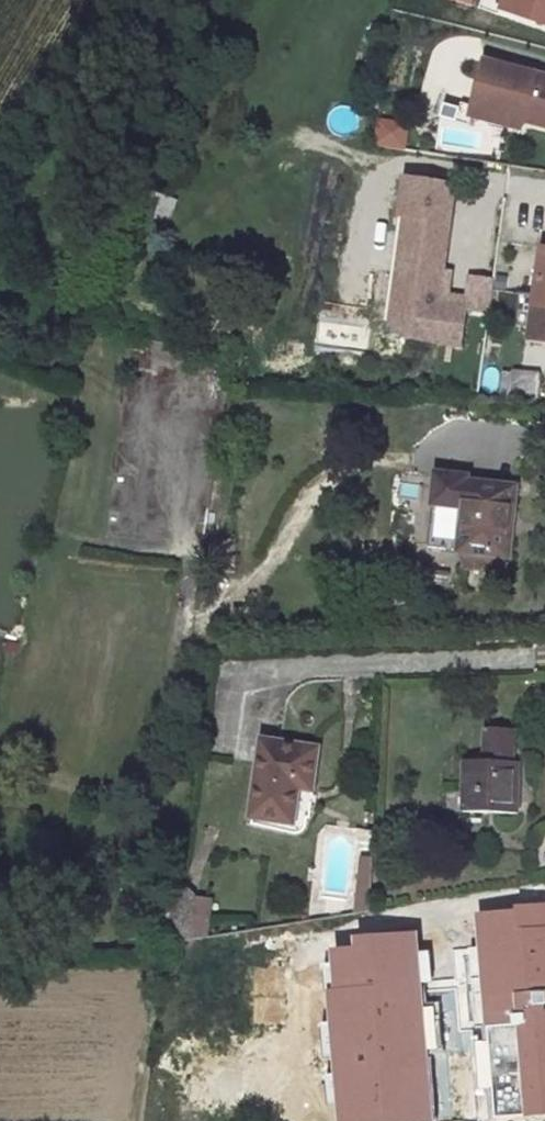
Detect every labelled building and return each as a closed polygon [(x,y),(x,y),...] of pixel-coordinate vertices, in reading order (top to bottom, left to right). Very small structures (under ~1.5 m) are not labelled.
[(502,9),(544,25),(544,0),(505,0),(502,9)] [(485,105),(496,64),(485,62),(471,116),(522,129),(525,121),(524,121),(523,121),(524,116),(485,105)] [(496,64),(485,105),(524,116),(523,121),(524,121),(525,121),(544,126),(544,77),(496,64)] [(539,295),(535,328),(533,338),(544,339),(544,253),(539,295)] [(428,289),(425,310),(448,314),(452,293),(428,289)] [(518,326),(535,328),(539,295),(523,293),(518,326)] [(490,369),(488,390),(539,395),(541,374),(490,369)] [(465,509),(461,551),(468,552),(502,555),(508,556),(511,529),(508,529),(512,487),(470,483),(470,477),(437,474),(434,506),(465,509)] [(396,501),(419,504),(421,488),(399,484),(396,501)] [(228,545),(217,545),(218,569),(224,569),(226,556),(228,545)] [(234,545),(228,545),(226,556),(224,569),(234,569),(234,545)] [(468,552),(466,567),(500,570),(502,555),(468,552)] [(465,761),(464,812),(519,814),(521,762),(515,762),(516,729),(486,728),(485,761),(465,761)] [(318,750),(265,742),(254,817),(293,822),(298,787),(312,789),(318,750)] [(363,857),(359,885),(372,887),(373,859),(363,857)] [(193,895),(179,881),(170,945),(207,939),(211,901),(193,899),(193,895)] [(359,885),(356,915),(371,912),(372,887),(359,885)] [(442,1120),(476,1120),(490,1120),(488,1090),(486,1055),(499,1055),(497,1027),(424,1032),(426,1059),(438,1058),(442,1120)] [(488,1090),(490,1120),(498,1120),(496,1089),(488,1090)]
